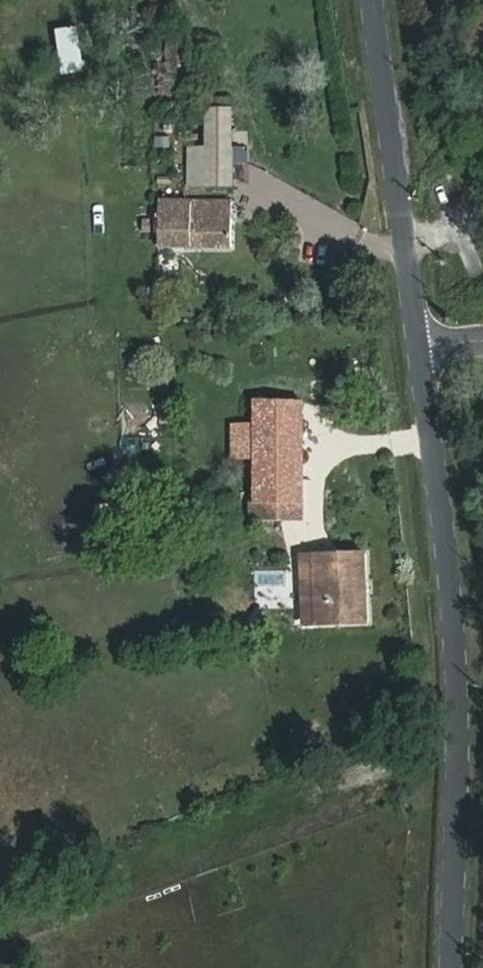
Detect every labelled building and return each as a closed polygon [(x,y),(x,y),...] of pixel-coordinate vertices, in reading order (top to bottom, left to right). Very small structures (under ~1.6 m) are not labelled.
[(186,65),(185,49),(176,49),(176,66),(186,65)] [(231,173),(230,99),(209,99),(209,138),(197,139),(199,171),(231,173)] [(183,183),(170,182),(170,237),(234,238),(233,195),(183,196),(183,183)] [(261,479),(304,478),(303,397),(260,397),(261,479)] [(304,497),(304,478),(261,479),(260,520),(276,520),(276,497),(304,497)] [(305,622),(367,616),(363,549),(319,550),(301,551),(302,583),(316,583),(317,600),(303,600),(305,622)] [(291,597),(291,565),(277,566),(277,596),(291,597)] [(302,583),(303,600),(317,600),(316,583),(302,583)]
